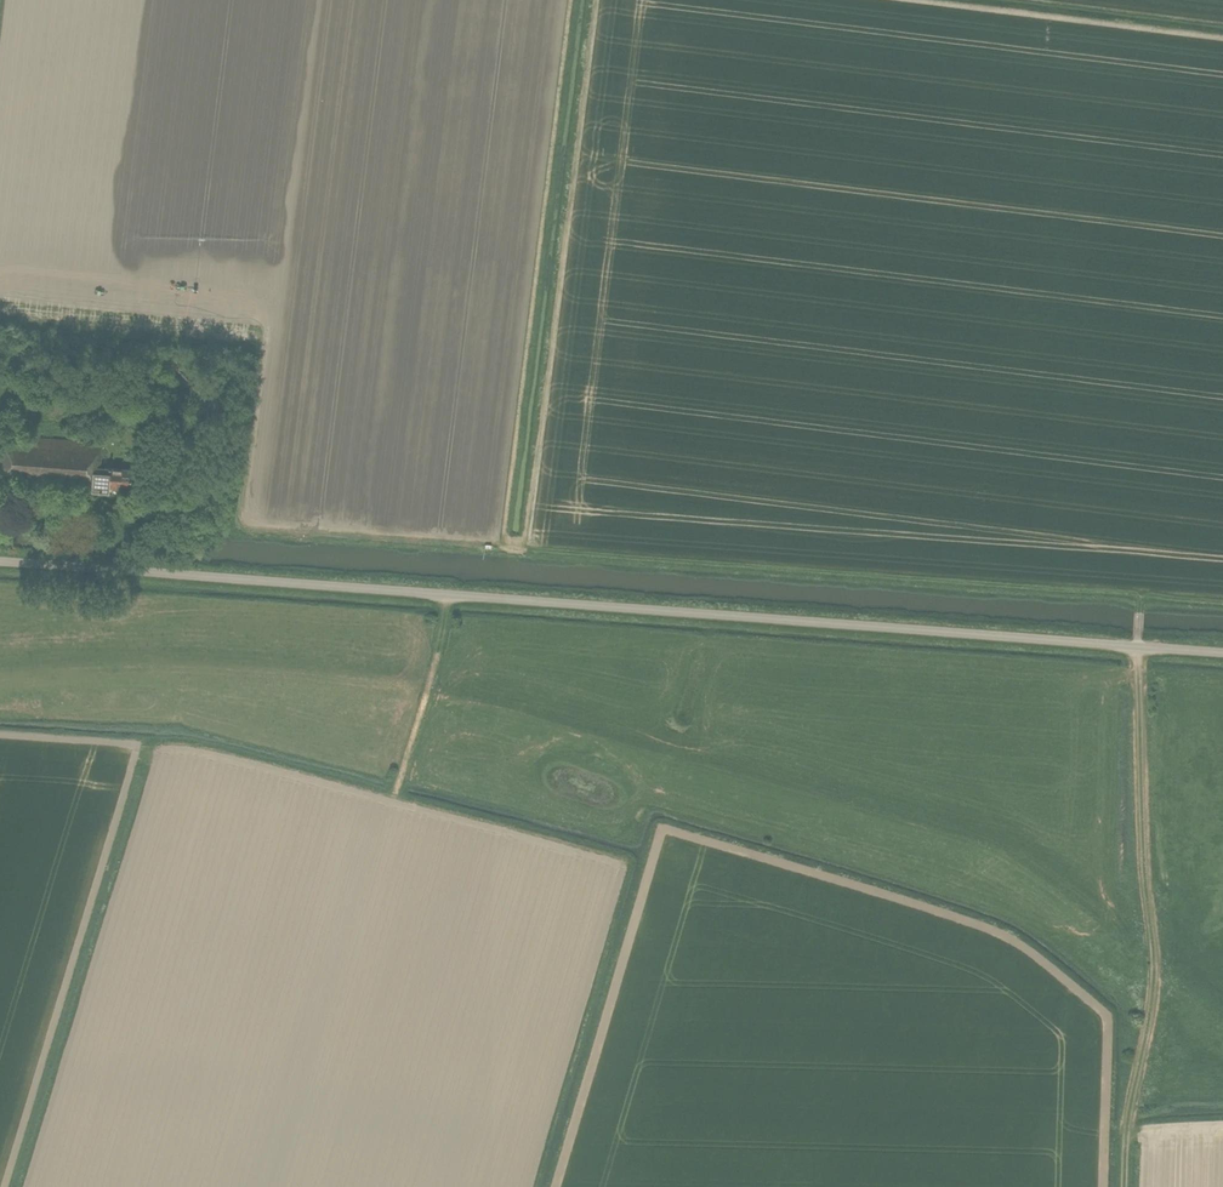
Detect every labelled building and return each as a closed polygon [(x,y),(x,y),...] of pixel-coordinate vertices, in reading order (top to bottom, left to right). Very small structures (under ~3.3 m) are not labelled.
[(93,466),(91,485),(91,490),(108,491),(109,486),(130,488),(132,469),(100,467),(93,466)]
